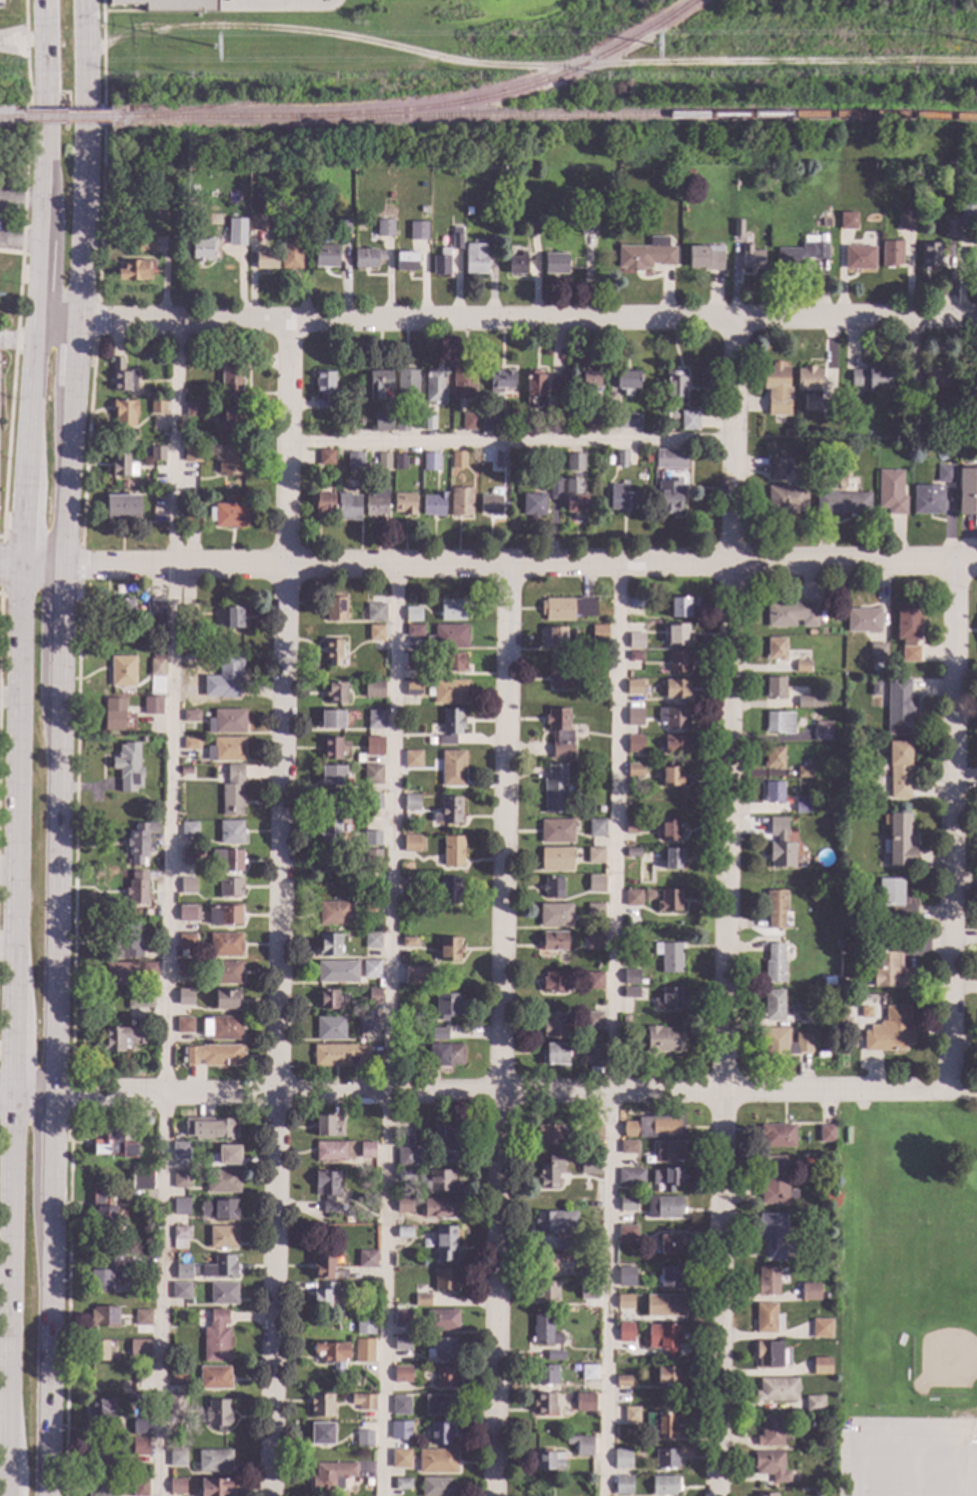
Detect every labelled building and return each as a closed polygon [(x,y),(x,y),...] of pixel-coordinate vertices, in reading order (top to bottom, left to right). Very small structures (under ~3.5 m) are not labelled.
[(976,223),(959,223),(959,206),(976,206),(976,223)] [(915,230),(897,230),(896,208),(915,208),(915,230)] [(855,230),(839,229),(839,213),(855,213),(855,230)] [(267,230),(249,230),(249,214),(266,214),(267,230)] [(830,227),(822,227),(822,218),(830,218),(830,227)] [(245,246),(228,246),(228,219),(245,219),(245,246)] [(596,232),(581,233),(581,219),(596,219),(596,232)] [(349,234),(337,235),(337,220),(349,220),(349,234)] [(394,236),(376,237),(376,220),(393,220),(394,236)] [(742,237),(732,237),(732,220),(742,220),(742,237)] [(538,235),(526,235),(526,221),(538,221),(538,235)] [(956,238),(945,238),(945,221),(956,221),(956,238)] [(426,240),(408,240),(409,222),(427,223),(426,240)] [(462,249),(452,249),(452,227),(462,227),(462,249)] [(668,247),(675,247),(675,266),(659,266),(659,263),(651,263),(651,268),(642,268),(642,271),(634,271),(634,268),(618,268),(618,246),(649,246),(649,237),(668,236),(668,247)] [(817,243),(827,243),(827,259),(807,259),(808,269),(777,270),(777,248),(801,248),(801,242),(803,242),(803,236),(817,236),(817,243)] [(153,252),(137,251),(137,238),(153,238),(153,252)] [(216,247),(211,248),(211,260),(203,260),(203,262),(195,262),(195,259),(192,259),(191,240),(205,240),(205,239),(216,238),(216,247)] [(301,269),(281,269),(281,240),(301,239),(301,269)] [(902,265),(896,265),(896,267),(881,267),(881,242),(902,242),(902,265)] [(939,267),(920,267),(920,244),(939,244),(939,267)] [(485,255),(487,256),(487,273),(465,273),(465,245),(485,245),(485,255)] [(751,251),(762,251),(762,269),(741,269),(741,245),(751,245),(751,251)] [(338,267),(314,268),(314,246),(338,246),(338,267)] [(721,271),(703,271),(703,268),(688,268),(688,247),(721,247),(721,271)] [(874,269),(844,269),(844,247),(874,247),(874,269)] [(263,252),(276,251),(276,269),(255,269),(255,248),(263,248),(263,252)] [(968,248),(976,248),(976,269),(970,269),(970,263),(968,263),(968,248)] [(377,251),(385,251),(385,261),(377,261),(377,268),(354,268),(354,249),(377,249),(377,251)] [(450,278),(444,278),(444,274),(432,274),(432,256),(440,256),(440,249),(449,249),(450,278)] [(526,275),(509,275),(509,257),(520,257),(520,251),(526,251),(526,275)] [(417,272),(396,272),(395,253),(417,253),(417,272)] [(567,274),(543,274),(543,254),(567,254),(567,274)] [(148,272),(150,272),(150,280),(139,280),(139,281),(117,281),(117,268),(126,268),(126,261),(148,260),(148,272)] [(122,371),(136,371),(136,392),(112,391),(112,357),(122,358),(122,371)] [(167,366),(155,366),(155,358),(167,358),(167,366)] [(243,368),(241,368),(241,398),(220,398),(220,366),(230,366),(230,358),(243,358),(243,368)] [(780,370),(788,370),(788,388),(780,388),(780,395),(790,395),(789,416),(766,416),(766,395),(769,395),(769,388),(763,388),(763,369),(765,369),(765,368),(775,368),(775,366),(780,366),(780,370)] [(442,370),(443,370),(443,403),(425,403),(425,370),(435,370),(435,367),(442,367),(442,370)] [(814,370),(819,370),(819,411),(803,411),(803,395),(810,395),(810,391),(796,391),(797,370),(802,370),(802,367),(814,367),(814,370)] [(475,401),(452,401),(452,368),(475,368),(475,401)] [(888,388),(877,388),(877,393),(866,393),(866,386),(851,386),(851,371),(867,371),(867,368),(888,368),(888,388)] [(948,369),(947,388),(927,387),(927,368),(948,369)] [(412,371),(418,371),(418,397),(396,397),(396,370),(412,369),(412,371)] [(512,389),(502,389),(502,394),(490,394),(490,370),(512,370),(512,389)] [(638,390),(614,390),(614,370),(638,370),(638,390)] [(334,397),(329,397),(330,409),(314,409),(314,400),(320,400),(320,394),(314,394),(314,372),(334,372),(334,397)] [(391,389),(377,389),(377,392),(369,392),(369,372),(391,372),(391,389)] [(540,386),(545,386),(545,408),(525,408),(525,372),(540,372),(540,386)] [(599,390),(581,390),(581,372),(599,372),(599,390)] [(680,377),(685,377),(685,397),(682,397),(682,400),(676,400),(676,398),(666,398),(666,372),(680,372),(680,377)] [(563,391),(550,391),(550,376),(563,376),(563,391)] [(920,403),(901,403),(901,387),(920,387),(920,403)] [(165,399),(165,414),(150,413),(150,399),(165,399)] [(136,414),(135,414),(135,427),(114,426),(114,412),(112,412),(112,401),(136,401),(136,414)] [(200,419),(186,419),(186,403),(199,403),(200,403),(200,419)] [(241,428),(222,429),(222,427),(217,427),(217,418),(222,417),(222,407),(240,406),(241,428)] [(698,430),(680,430),(680,412),(697,412),(698,430)] [(391,432),(374,432),(374,414),(391,414),(391,432)] [(477,431),(462,431),(461,414),(477,414),(477,431)] [(616,429),(608,429),(607,414),(616,414),(616,429)] [(409,432),(395,432),(395,415),(408,415),(409,432)] [(435,430),(424,430),(424,417),(435,416),(435,430)] [(497,431),(480,431),(479,416),(497,416),(497,431)] [(598,430),(585,430),(585,416),(598,416),(598,430)] [(791,439),(782,438),(782,430),(791,430),(791,439)] [(201,445),(200,463),(183,463),(183,445),(201,445)] [(243,457),(241,457),(241,474),(217,474),(217,445),(243,446),(243,457)] [(164,461),(150,462),(149,448),(164,447),(164,461)] [(332,465),(317,466),(317,450),(332,450),(332,465)] [(685,469),(655,468),(655,450),(686,451),(685,469)] [(465,469),(451,469),(451,452),(465,452),(465,469)] [(505,468),(494,468),(494,453),(505,452),(505,468)] [(627,467),(615,467),(615,452),(627,452),(627,467)] [(363,469),(358,469),(358,473),(347,473),(347,453),(363,453),(363,469)] [(439,471),(422,471),(422,453),(439,453),(439,471)] [(128,477),(111,477),(111,462),(113,463),(113,454),(128,454),(128,477)] [(406,469),(395,469),(394,454),(406,454),(406,469)] [(583,471),(566,471),(566,454),(583,454),(583,471)] [(389,456),(390,469),(377,469),(377,456),(389,456)] [(783,480),(767,480),(767,458),(783,458),(783,480)] [(953,483),(936,483),(936,465),(953,465),(953,483)] [(957,469),(976,469),(976,514),(957,514),(957,469)] [(901,495),(905,495),(905,515),(886,515),(886,509),(877,509),(877,472),(901,472),(901,495)] [(806,511),(795,511),(795,515),(772,515),(772,511),(768,511),(768,487),(793,487),(793,478),(806,478),(806,511)] [(560,500),(549,500),(549,479),(560,479),(560,500)] [(582,495),(587,495),(587,513),(565,513),(565,479),(582,479),(582,495)] [(619,491),(635,491),(635,511),(628,511),(628,513),(615,513),(615,510),(610,510),(609,485),(619,485),(619,491)] [(942,515),(912,514),(913,486),(942,487),(942,515)] [(387,516),(365,516),(365,489),(387,489),(387,516)] [(472,516),(450,516),(450,489),(472,489),(472,516)] [(680,512),(676,512),(676,515),(658,515),(658,503),(657,503),(657,491),(680,491),(680,512)] [(445,517),(430,517),(430,515),(422,515),(422,496),(437,496),(437,492),(445,492),(445,517)] [(333,513),(323,513),(323,516),(314,516),(314,493),(333,493),(333,513)] [(869,515),(834,515),(834,512),(815,512),(816,493),(869,493),(869,515)] [(416,516),(401,516),(401,513),(393,513),(393,494),(416,494),(416,516)] [(545,515),(521,515),(521,494),(545,494),(545,515)] [(139,496),(140,519),(104,520),(103,496),(139,496)] [(359,520),(336,520),(336,496),(359,496),(359,520)] [(501,513),(479,513),(479,496),(501,496),(501,513)] [(247,528),(214,528),(214,522),(209,522),(209,508),(215,508),(215,504),(247,504),(247,528)] [(201,524),(183,523),(183,505),(184,505),(201,505),(201,524)] [(164,624),(157,624),(156,613),(149,613),(149,599),(164,598),(164,624)] [(345,613),(347,613),(347,620),(345,620),(345,621),(325,621),(325,610),(324,610),(324,603),(327,603),(327,598),(345,599),(345,613)] [(596,617),(579,617),(579,614),(573,614),(573,621),(545,621),(545,615),(540,615),(540,601),(545,601),(545,599),(579,600),(579,598),(596,598),(596,617)] [(654,610),(646,610),(646,598),(654,598),(654,610)] [(688,617),(669,617),(670,598),(689,599),(688,617)] [(132,619),(112,620),(111,599),(132,599),(132,619)] [(643,608),(628,608),(629,599),(643,599),(643,608)] [(466,611),(465,611),(464,622),(441,621),(441,600),(466,600),(466,611)] [(385,622),(365,622),(366,604),(370,604),(385,604),(385,622)] [(817,621),(794,620),(794,627),(766,627),(766,604),(817,604),(817,621)] [(919,640),(896,640),(896,606),(919,606),(919,640)] [(243,629),(225,628),(225,607),(231,607),(243,608),(243,629)] [(421,622),(405,622),(405,607),(421,607),(421,622)] [(195,623),(180,623),(180,608),(181,608),(196,608),(195,623)] [(880,633),(847,632),(847,609),(880,609),(880,633)] [(688,643),(666,643),(666,624),(688,624),(688,643)] [(423,637),(406,636),(406,625),(423,625),(423,637)] [(383,641),(368,641),(368,626),(383,626),(383,641)] [(467,648),(434,648),(434,645),(426,645),(426,636),(434,636),(434,626),(466,626),(467,648)] [(607,626),(606,642),(591,642),(591,626),(607,626)] [(564,648),(547,648),(548,628),(565,628),(564,648)] [(643,649),(627,649),(628,634),(643,634),(643,649)] [(151,650),(136,651),(136,639),(151,639),(151,650)] [(785,661),(777,661),(777,660),(766,660),(767,639),(785,639),(785,661)] [(342,658),(339,658),(339,666),(330,666),(329,659),(324,659),(324,642),(341,641),(342,658)] [(885,663),(868,663),(868,644),(886,644),(885,663)] [(918,662),(901,662),(901,646),(918,647),(918,662)] [(642,661),(627,661),(628,652),(642,652),(642,661)] [(687,660),(690,660),(689,671),(669,671),(669,652),(687,652),(687,660)] [(242,668),(240,668),(240,685),(238,685),(238,698),(219,698),(219,697),(210,697),(210,683),(218,683),(219,653),(242,654),(242,668)] [(421,670),(405,670),(405,653),(422,654),(421,670)] [(461,661),(465,661),(465,671),(444,671),(444,654),(461,654),(461,661)] [(162,660),(163,660),(163,675),(150,675),(149,659),(152,659),(152,655),(162,655),(162,660)] [(134,687),(110,687),(111,657),(134,657),(134,687)] [(809,672),(794,672),(795,662),(809,662),(809,672)] [(572,689),(549,688),(549,678),(546,678),(547,668),(572,668),(572,689)] [(784,699),(776,699),(776,698),(766,698),(766,678),(784,678),(784,699)] [(909,694),(915,694),(915,717),(909,717),(909,736),(886,735),(886,679),(909,679),(909,694)] [(465,689),(469,689),(469,696),(465,696),(465,704),(432,703),(433,697),(426,697),(426,683),(433,683),(433,680),(465,681),(465,689)] [(641,695),(626,695),(626,680),(641,680),(641,695)] [(687,698),(664,698),(664,680),(687,681),(687,698)] [(384,682),(384,698),(364,698),(364,681),(384,682)] [(421,697),(406,697),(406,681),(421,681),(421,697)] [(346,704),(327,704),(327,684),(346,684),(346,704)] [(825,708),(796,707),(796,697),(808,697),(825,698),(825,708)] [(162,715),(144,715),(144,698),(162,698),(162,715)] [(124,699),(123,731),(103,730),(104,699),(124,699)] [(643,726),(626,726),(626,708),(641,709),(643,709),(643,726)] [(687,730),(664,730),(664,723),(657,723),(657,708),(687,708),(687,730)] [(567,731),(572,731),(571,758),(551,758),(552,731),(547,731),(547,724),(544,724),(544,715),(547,715),(547,709),(568,709),(567,731)] [(244,733),(206,733),(206,719),(213,719),(213,710),(244,710),(244,733)] [(460,718),(464,718),(464,730),(461,730),(461,735),(455,734),(455,745),(437,745),(437,736),(447,737),(447,734),(441,734),(441,710),(461,711),(460,718)] [(199,723),(183,722),(183,711),(199,711),(199,723)] [(343,729),(320,729),(321,711),(343,711),(343,729)] [(384,712),(384,729),(367,729),(367,711),(384,712)] [(792,734),(765,733),(765,713),(793,713),(792,734)] [(830,742),(814,742),(814,722),(831,722),(830,742)] [(642,753),(626,753),(627,736),(642,736),(642,753)] [(687,754),(663,754),(663,736),(687,736),(687,754)] [(244,761),(206,761),(206,747),(213,747),(213,738),(244,739),(244,761)] [(341,760),(322,760),(322,738),(337,738),(341,739),(341,760)] [(383,755),(365,755),(365,738),(382,738),(383,755)] [(199,750),(182,750),(183,739),(199,739),(199,750)] [(910,767),(909,766),(908,799),(889,799),(889,767),(888,767),(888,741),(910,742),(910,767)] [(138,767),(142,767),(141,789),(135,789),(135,793),(119,793),(119,779),(118,779),(118,770),(111,770),(111,758),(117,758),(117,753),(118,753),(119,745),(123,745),(123,744),(138,744),(138,767)] [(783,770),(775,770),(775,768),(764,768),(765,747),(783,748),(783,770)] [(421,769),(404,769),(404,752),(421,752),(421,769)] [(464,786),(440,785),(441,752),(464,752),(464,786)] [(642,777),(626,777),(627,764),(642,764),(642,777)] [(243,766),(242,816),(221,815),(221,784),(226,784),(226,765),(243,766)] [(382,784),(363,783),(363,765),(382,765),(382,784)] [(565,813),(543,813),(543,777),(547,777),(547,765),(566,765),(565,813)] [(344,787),(321,786),(321,767),(344,768),(344,787)] [(679,774),(681,774),(681,787),(661,787),(661,767),(679,767),(679,774)] [(812,778),(796,778),(796,767),(812,767),(812,778)] [(782,804),(774,804),(774,803),(761,802),(762,797),(764,797),(764,783),(782,783),(782,804)] [(382,810),(364,809),(364,794),(366,794),(382,794),(382,810)] [(340,812),(320,812),(320,795),(340,795),(340,812)] [(418,812),(403,811),(403,795),(418,795),(418,812)] [(809,813),(794,813),(795,796),(809,797),(809,813)] [(461,816),(462,816),(462,823),(432,823),(432,815),(440,815),(440,798),(461,798),(461,816)] [(909,849),(915,849),(915,866),(887,866),(887,854),(881,854),(882,840),(887,840),(887,814),(909,814),(909,849)] [(786,836),(784,836),(784,843),(794,843),(793,868),(771,867),(771,862),(765,862),(765,855),(768,855),(769,818),(786,818),(786,836)] [(572,843),(542,843),(542,820),(573,820),(572,843)] [(604,821),(604,837),(587,836),(587,820),(604,821)] [(639,834),(624,834),(625,820),(639,820),(639,834)] [(679,841),(659,841),(660,820),(679,821),(679,841)] [(242,829),(244,829),(244,844),(218,844),(219,821),(242,822),(242,829)] [(340,843),(321,843),(321,822),(340,822),(340,843)] [(157,833),(148,833),(148,846),(154,846),(154,851),(147,851),(147,856),(142,856),(142,866),(130,866),(130,856),(128,856),(128,847),(125,847),(125,840),(128,840),(128,831),(135,831),(135,823),(157,823),(157,833)] [(197,837),(181,837),(181,823),(197,823),(197,837)] [(380,847),(363,846),(363,832),(364,832),(380,832),(380,847)] [(422,852),(404,852),(404,835),(423,836),(422,852)] [(462,866),(442,866),(443,836),(463,837),(462,866)] [(571,871),(540,871),(540,848),(571,849),(571,871)] [(603,864),(586,864),(586,848),(604,848),(603,864)] [(640,857),(625,857),(625,848),(640,849),(640,857)] [(681,870),(662,869),(663,849),(682,849),(681,870)] [(196,866),(181,866),(181,850),(197,850),(196,866)] [(241,873),(211,872),(211,850),(241,850),(241,873)] [(339,871),(320,870),(321,851),(339,852),(339,871)] [(381,869),(364,868),(364,851),(377,851),(381,851),(381,869)] [(147,873),(147,895),(151,895),(151,901),(147,901),(147,905),(127,905),(127,896),(125,896),(125,889),(128,889),(128,880),(132,880),(132,872),(147,873)] [(417,887),(401,887),(401,877),(417,878),(417,887)] [(562,898),(545,898),(545,892),(541,892),(541,885),(543,885),(544,877),(562,878),(562,898)] [(602,886),(588,885),(588,877),(603,877),(602,886)] [(242,897),(230,896),(230,899),(218,898),(218,878),(242,879),(242,897)] [(459,886),(462,886),(462,893),(458,893),(458,902),(439,902),(439,878),(459,878),(459,886)] [(195,894),(180,894),(180,879),(195,879),(195,894)] [(902,898),(914,898),(914,922),(879,922),(879,906),(877,906),(878,879),(902,879),(902,898)] [(680,912),(656,911),(656,902),(660,902),(660,890),(681,891),(680,912)] [(641,907),(623,906),(624,891),(641,891),(641,907)] [(786,912),(783,912),(783,929),(767,929),(767,912),(765,912),(765,891),(786,892),(786,912)] [(380,913),(362,913),(362,896),(380,896),(380,913)] [(349,925),(318,924),(318,902),(350,902),(349,925)] [(571,927),(538,926),(539,904),(571,905),(571,927)] [(604,918),(587,917),(587,904),(604,904),(604,918)] [(198,921),(178,922),(178,906),(198,906),(198,921)] [(241,925),(231,925),(231,928),(218,927),(218,925),(208,925),(208,907),(241,907),(241,925)] [(137,949),(142,949),(142,958),(111,958),(112,933),(117,933),(117,921),(138,922),(137,949)] [(565,952),(542,951),(542,931),(566,932),(565,952)] [(380,946),(364,946),(364,932),(380,933),(380,946)] [(603,950),(586,950),(586,933),(604,933),(603,950)] [(240,957),(209,956),(209,934),(241,934),(240,957)] [(195,950),(179,950),(179,935),(195,935),(195,950)] [(339,956),(319,955),(319,935),(339,935),(339,956)] [(416,948),(402,947),(402,938),(416,938),(416,948)] [(459,945),(462,945),(461,954),(459,954),(459,962),(438,962),(439,938),(459,938),(459,945)] [(899,952),(897,952),(897,968),(915,968),(915,988),(871,987),(872,952),(880,952),(880,939),(900,939),(899,952)] [(680,973),(661,973),(661,956),(653,955),(653,943),(680,943),(680,973)] [(782,961),(785,961),(785,981),(764,980),(764,961),(766,961),(767,945),(783,945),(782,961)] [(357,984),(317,983),(317,961),(357,961),(357,984)] [(379,979),(362,978),(363,961),(380,961),(379,979)] [(194,978),(176,977),(176,962),(194,963),(194,978)] [(241,985),(209,984),(209,962),(241,962),(241,985)] [(135,984),(106,985),(106,964),(135,963),(135,984)] [(155,980),(141,980),(141,963),(155,963),(155,980)] [(427,985),(404,984),(405,967),(427,968),(427,985)] [(639,985),(623,985),(623,969),(637,970),(639,970),(639,985)] [(564,993),(543,992),(543,978),(545,978),(545,972),(565,973),(564,993)] [(603,973),(602,990),(585,989),(586,973),(603,973)] [(680,996),(685,996),(685,1010),(654,1010),(654,1001),(659,1001),(659,987),(681,987),(680,996)] [(639,999),(623,999),(623,988),(639,988),(639,999)] [(380,1005),(366,1005),(367,989),(381,989),(380,1005)] [(783,1009),(789,1009),(789,1016),(783,1016),(783,1020),(764,1020),(764,990),(783,990),(783,1009)] [(152,1008),(127,1009),(127,991),(152,991),(152,1008)] [(239,1001),(236,1001),(236,1009),(214,1009),(214,991),(239,991),(239,1001)] [(339,1010),(318,1009),(319,991),(339,991),(339,1010)] [(189,1000),(176,1000),(176,992),(189,992),(189,1000)] [(458,999),(461,999),(461,1016),(447,1017),(447,1020),(439,1020),(439,1016),(435,1016),(435,993),(458,994),(458,999)] [(908,1024),(912,1024),(911,1045),(904,1045),(904,1052),(863,1052),(863,1031),(876,1031),(876,1022),(885,1022),(885,1006),(908,1006),(908,1024)] [(814,1026),(798,1026),(798,1010),(814,1011),(814,1026)] [(602,1029),(583,1029),(583,1012),(602,1013),(602,1029)] [(564,1036),(542,1036),(542,1023),(544,1023),(545,1014),(565,1014),(564,1036)] [(241,1040),(208,1040),(209,1017),(241,1018),(241,1040)] [(344,1041),(316,1040),(316,1017),(344,1018),(344,1041)] [(375,1033),(357,1033),(357,1017),(375,1017),(375,1033)] [(192,1034),(176,1033),(176,1019),(192,1019),(192,1034)] [(446,1041),(431,1041),(431,1028),(442,1029),(442,1026),(446,1026),(446,1041)] [(659,1028),(682,1029),(682,1047),(683,1047),(683,1053),(669,1053),(669,1051),(659,1051),(659,1053),(644,1053),(645,1027),(659,1027),(659,1028)] [(145,1044),(125,1045),(125,1052),(103,1053),(103,1043),(105,1043),(105,1029),(145,1028),(145,1044)] [(788,1029),(788,1043),(795,1043),(795,1033),(811,1034),(811,1053),(798,1053),(798,1055),(789,1055),(789,1059),(760,1059),(761,1028),(788,1029)] [(846,1044),(838,1044),(838,1034),(846,1034),(846,1044)] [(602,1058),(588,1058),(588,1043),(602,1043),(602,1058)] [(462,1065),(447,1065),(447,1067),(428,1067),(428,1063),(419,1062),(419,1052),(428,1052),(428,1044),(462,1045),(462,1065)] [(566,1068),(558,1068),(558,1065),(541,1065),(541,1051),(545,1051),(545,1044),(567,1044),(566,1068)] [(240,1053),(244,1053),(244,1061),(240,1061),(240,1066),(185,1065),(186,1048),(201,1048),(201,1045),(240,1046),(240,1053)] [(369,1047),(369,1065),(350,1065),(350,1067),(313,1066),(313,1045),(369,1047)] [(333,1123),(342,1123),(342,1137),(316,1137),(316,1116),(333,1116),(333,1123)] [(682,1125),(684,1125),(684,1131),(682,1131),(682,1138),(623,1137),(624,1122),(637,1122),(637,1118),(651,1118),(651,1116),(682,1116),(682,1125)] [(234,1129),(238,1129),(238,1140),(195,1141),(195,1137),(184,1137),(185,1118),(233,1119),(234,1129)] [(563,1125),(563,1132),(560,1132),(560,1145),(540,1145),(540,1141),(537,1141),(537,1124),(563,1125)] [(794,1148),(763,1148),(763,1136),(760,1136),(760,1124),(794,1125),(794,1148)] [(463,1152),(465,1152),(465,1162),(446,1162),(446,1152),(441,1152),(441,1125),(463,1125),(463,1152)] [(601,1142),(586,1141),(586,1125),(601,1125),(601,1142)] [(834,1143),(819,1143),(819,1125),(834,1126),(834,1143)] [(121,1144),(136,1144),(135,1159),(121,1159),(121,1156),(93,1156),(93,1140),(104,1140),(104,1129),(122,1129),(121,1144)] [(637,1155),(621,1154),(621,1141),(636,1141),(637,1141),(637,1155)] [(346,1161),(315,1161),(315,1142),(346,1142),(346,1161)] [(374,1158),(360,1159),(360,1142),(374,1142),(374,1158)] [(189,1160),(172,1160),(172,1143),(189,1143),(189,1160)] [(684,1163),(655,1163),(655,1143),(684,1143),(684,1163)] [(239,1165),(217,1165),(218,1146),(239,1146),(239,1165)] [(421,1168),(397,1167),(397,1148),(421,1149),(421,1168)] [(787,1190),(796,1190),(796,1204),(787,1203),(787,1205),(760,1204),(760,1186),(762,1187),(763,1175),(758,1175),(758,1156),(788,1156),(787,1190)] [(561,1173),(556,1173),(556,1189),(538,1188),(539,1165),(547,1165),(548,1157),(561,1157),(561,1173)] [(680,1187),(672,1187),(671,1194),(663,1194),(663,1184),(651,1184),(652,1172),(663,1172),(663,1168),(680,1168),(680,1187)] [(643,1186),(619,1185),(619,1169),(635,1169),(644,1169),(643,1186)] [(236,1178),(238,1178),(239,1193),(206,1193),(206,1170),(236,1170),(236,1178)] [(412,1181),(396,1181),(396,1171),(412,1171),(412,1181)] [(452,1181),(456,1181),(455,1192),(428,1192),(428,1189),(426,1189),(426,1183),(428,1183),(429,1171),(452,1171),(452,1181)] [(152,1189),(131,1189),(131,1172),(152,1173),(152,1189)] [(189,1188),(173,1189),(172,1172),(189,1172),(189,1188)] [(339,1186),(340,1186),(340,1197),(333,1196),(333,1202),(338,1202),(338,1213),(322,1213),(322,1202),(324,1202),(324,1196),(314,1196),(314,1173),(339,1173),(339,1186)] [(107,1207),(116,1207),(115,1231),(111,1231),(111,1235),(100,1235),(100,1231),(96,1231),(96,1218),(92,1218),(92,1192),(107,1192),(107,1207)] [(635,1212),(618,1212),(619,1197),(635,1198),(635,1212)] [(681,1215),(678,1215),(679,1218),(647,1219),(647,1198),(681,1197),(681,1215)] [(411,1213),(396,1213),(396,1198),(412,1198),(411,1213)] [(455,1217),(423,1217),(423,1198),(424,1198),(456,1199),(455,1217)] [(188,1216),(172,1216),(172,1200),(188,1200),(188,1216)] [(237,1221),(213,1221),(213,1216),(200,1216),(200,1202),(214,1202),(214,1200),(237,1200),(237,1221)] [(577,1213),(576,1227),(560,1227),(560,1233),(536,1233),(536,1224),(533,1224),(533,1221),(537,1221),(537,1212),(577,1213)] [(785,1241),(778,1241),(778,1246),(784,1246),(783,1262),(764,1261),(764,1246),(766,1246),(766,1241),(758,1241),(758,1236),(757,1236),(758,1214),(785,1214),(785,1241)] [(236,1248),(209,1248),(209,1227),(236,1226),(236,1248)] [(455,1251),(451,1251),(451,1260),(435,1260),(435,1226),(456,1227),(455,1251)] [(636,1244),(617,1243),(618,1226),(636,1226),(636,1244)] [(412,1238),(396,1238),(396,1227),(412,1228),(412,1238)] [(189,1239),(186,1239),(186,1250),(173,1250),(172,1228),(188,1228),(189,1239)] [(678,1254),(659,1254),(659,1235),(678,1235),(678,1254)] [(570,1251),(555,1250),(555,1240),(570,1241),(570,1251)] [(376,1268),(358,1268),(358,1251),(376,1251),(376,1268)] [(597,1254),(597,1269),(581,1269),(581,1253),(597,1254)] [(331,1271),(346,1271),(346,1280),(314,1281),(314,1273),(312,1273),(312,1263),(315,1263),(315,1254),(331,1254),(331,1271)] [(233,1263),(236,1263),(236,1277),(200,1277),(200,1266),(213,1266),(213,1255),(233,1255),(233,1263)] [(570,1265),(558,1265),(558,1273),(536,1273),(536,1255),(570,1255),(570,1265)] [(111,1273),(120,1273),(120,1286),(111,1286),(111,1291),(90,1290),(90,1270),(95,1270),(95,1257),(111,1257),(111,1273)] [(190,1259),(190,1267),(197,1267),(197,1275),(191,1275),(191,1280),(175,1279),(176,1259),(190,1259)] [(634,1287),(616,1287),(617,1267),(631,1267),(635,1267),(634,1287)] [(678,1287),(660,1287),(660,1267),(678,1268),(678,1287)] [(778,1296),(760,1295),(760,1297),(756,1297),(757,1279),(758,1279),(758,1268),(778,1268),(778,1296)] [(454,1291),(434,1290),(434,1269),(454,1269),(454,1291)] [(556,1302),(533,1301),(534,1289),(534,1288),(535,1282),(557,1283),(556,1302)] [(597,1296),(581,1295),(581,1282),(597,1282),(597,1296)] [(190,1300),(171,1300),(171,1283),(190,1283),(190,1300)] [(237,1305),(209,1305),(209,1283),(236,1283),(237,1305)] [(336,1291),(340,1291),(341,1312),(322,1312),(322,1309),(312,1309),(312,1290),(322,1290),(322,1283),(336,1283),(336,1291)] [(818,1301),(800,1301),(800,1284),(819,1284),(818,1301)] [(429,1306),(414,1307),(414,1295),(429,1294),(429,1306)] [(633,1309),(616,1309),(616,1295),(633,1295),(633,1309)] [(681,1309),(683,1310),(682,1317),(645,1316),(645,1295),(681,1296),(681,1309)] [(775,1315),(782,1315),(782,1332),(775,1332),(775,1333),(756,1333),(756,1304),(775,1304),(775,1315)] [(117,1328),(90,1328),(90,1310),(93,1311),(93,1307),(118,1307),(117,1328)] [(151,1311),(151,1326),(134,1325),(135,1310),(151,1311)] [(409,1326),(393,1326),(393,1310),(409,1310),(409,1326)] [(456,1331),(426,1331),(425,1311),(456,1310),(456,1331)] [(229,1361),(203,1362),(203,1332),(208,1332),(208,1322),(210,1322),(210,1311),(227,1311),(229,1361)] [(551,1334),(561,1334),(561,1344),(532,1344),(533,1315),(552,1315),(551,1334)] [(373,1335),(355,1335),(355,1319),(373,1319),(373,1335)] [(831,1338),(811,1338),(811,1320),(831,1320),(831,1338)] [(632,1342),(618,1342),(618,1324),(633,1324),(632,1342)] [(677,1333),(679,1333),(679,1346),(677,1345),(676,1358),(673,1361),(667,1361),(664,1357),(664,1351),(646,1351),(647,1325),(677,1326),(677,1333)] [(409,1350),(394,1350),(394,1337),(409,1337),(409,1350)] [(354,1362),(373,1363),(373,1339),(354,1339),(354,1362)] [(453,1360),(434,1360),(433,1340),(453,1339),(453,1360)] [(107,1350),(111,1350),(111,1356),(107,1356),(107,1361),(90,1361),(91,1341),(107,1341),(107,1350)] [(150,1356),(136,1355),(136,1341),(150,1341),(150,1356)] [(769,1342),(781,1342),(780,1370),(758,1369),(758,1358),(754,1358),(755,1341),(769,1342)] [(346,1363),(321,1363),(321,1354),(313,1355),(313,1344),(346,1343),(346,1363)] [(560,1352),(564,1352),(564,1360),(560,1360),(560,1361),(546,1361),(546,1351),(560,1351),(560,1352)] [(830,1375),(812,1375),(812,1358),(830,1358),(830,1375)] [(556,1385),(532,1385),(532,1372),(533,1372),(533,1366),(557,1367),(556,1385)] [(597,1381),(580,1380),(581,1366),(597,1366),(597,1381)] [(229,1375),(230,1375),(230,1390),(199,1389),(199,1367),(229,1367),(229,1375)] [(410,1383),(393,1383),(393,1367),(410,1367),(410,1383)] [(453,1387),(436,1387),(436,1367),(453,1367),(453,1387)] [(187,1383),(170,1383),(170,1368),(185,1368),(187,1368),(187,1383)] [(678,1385),(656,1385),(657,1368),(678,1368),(678,1385)] [(630,1387),(615,1387),(616,1376),(630,1376),(630,1387)] [(796,1403),(754,1402),(754,1392),(759,1392),(759,1378),(796,1378),(796,1403)] [(331,1417),(310,1417),(309,1398),(312,1398),(312,1395),(330,1394),(331,1417)] [(555,1415),(535,1415),(535,1406),(532,1406),(532,1400),(535,1401),(535,1394),(555,1394),(555,1415)] [(593,1412),(575,1411),(575,1394),(594,1394),(593,1412)] [(374,1396),(374,1411),(357,1411),(357,1406),(350,1405),(351,1395),(374,1396)] [(409,1415),(392,1415),(391,1397),(409,1396),(409,1415)] [(454,1416),(424,1415),(425,1396),(454,1396),(454,1416)] [(823,1413),(805,1412),(805,1396),(824,1396),(823,1413)] [(184,1411),(167,1411),(167,1397),(184,1397),(184,1411)] [(114,1422),(89,1422),(89,1400),(115,1400),(114,1422)] [(228,1414),(230,1413),(230,1426),(224,1426),(224,1431),(216,1432),(216,1426),(207,1426),(207,1422),(204,1422),(204,1409),(207,1409),(207,1401),(228,1401),(228,1414)] [(639,1423),(623,1423),(623,1407),(625,1408),(639,1408),(639,1423)] [(673,1428),(676,1428),(676,1438),(657,1438),(657,1427),(645,1427),(645,1413),(673,1414),(673,1428)] [(783,1445),(760,1445),(761,1416),(783,1417),(783,1445)] [(148,1420),(148,1434),(132,1434),(132,1419),(148,1420)] [(410,1440),(391,1440),(391,1422),(410,1422),(410,1440)] [(333,1445),(310,1444),(310,1423),(333,1423),(333,1445)] [(450,1432),(453,1432),(453,1439),(449,1439),(449,1445),(430,1445),(430,1424),(450,1424),(450,1432)] [(371,1432),(371,1447),(355,1446),(355,1431),(371,1432)] [(592,1456),(575,1456),(575,1445),(565,1444),(565,1436),(592,1437),(592,1456)] [(112,1454),(117,1454),(117,1472),(89,1472),(89,1438),(112,1438),(112,1454)] [(148,1456),(131,1456),(132,1439),(148,1440),(148,1456)] [(410,1467),(391,1467),(391,1450),(410,1450),(410,1467)] [(454,1474),(418,1473),(419,1450),(455,1450),(454,1474)] [(631,1469),(613,1468),(613,1450),(631,1450),(631,1469)] [(230,1472),(197,1472),(197,1451),(230,1451),(230,1472)] [(678,1469),(654,1468),(655,1451),(656,1451),(678,1451),(678,1469)] [(185,1466),(169,1467),(169,1452),(185,1452),(185,1466)] [(783,1453),(783,1472),(798,1472),(797,1482),(790,1482),(790,1484),(771,1483),(771,1475),(755,1475),(755,1469),(753,1469),(753,1452),(783,1453)] [(563,1471),(535,1470),(535,1458),(533,1458),(533,1453),(563,1453),(563,1471)] [(356,1477),(342,1477),(343,1490),(313,1490),(312,1475),(316,1475),(315,1465),(356,1464),(356,1477)] [(631,1495),(615,1495),(615,1476),(631,1476),(631,1495)] [(677,1492),(674,1492),(674,1495),(652,1495),(652,1477),(678,1477),(677,1492)] [(454,1486),(454,1495),(421,1495),(421,1478),(450,1478),(450,1485),(454,1486)] [(118,1479),(118,1495),(88,1495),(88,1479),(118,1479)] [(185,1495),(169,1494),(169,1479),(185,1480),(185,1495)] [(226,1491),(226,1495),(200,1495),(200,1480),(230,1479),(230,1491),(226,1491)] [(411,1489),(395,1490),(394,1479),(411,1479),(411,1489)] [(148,1480),(148,1495),(132,1495),(133,1480),(148,1480)]
